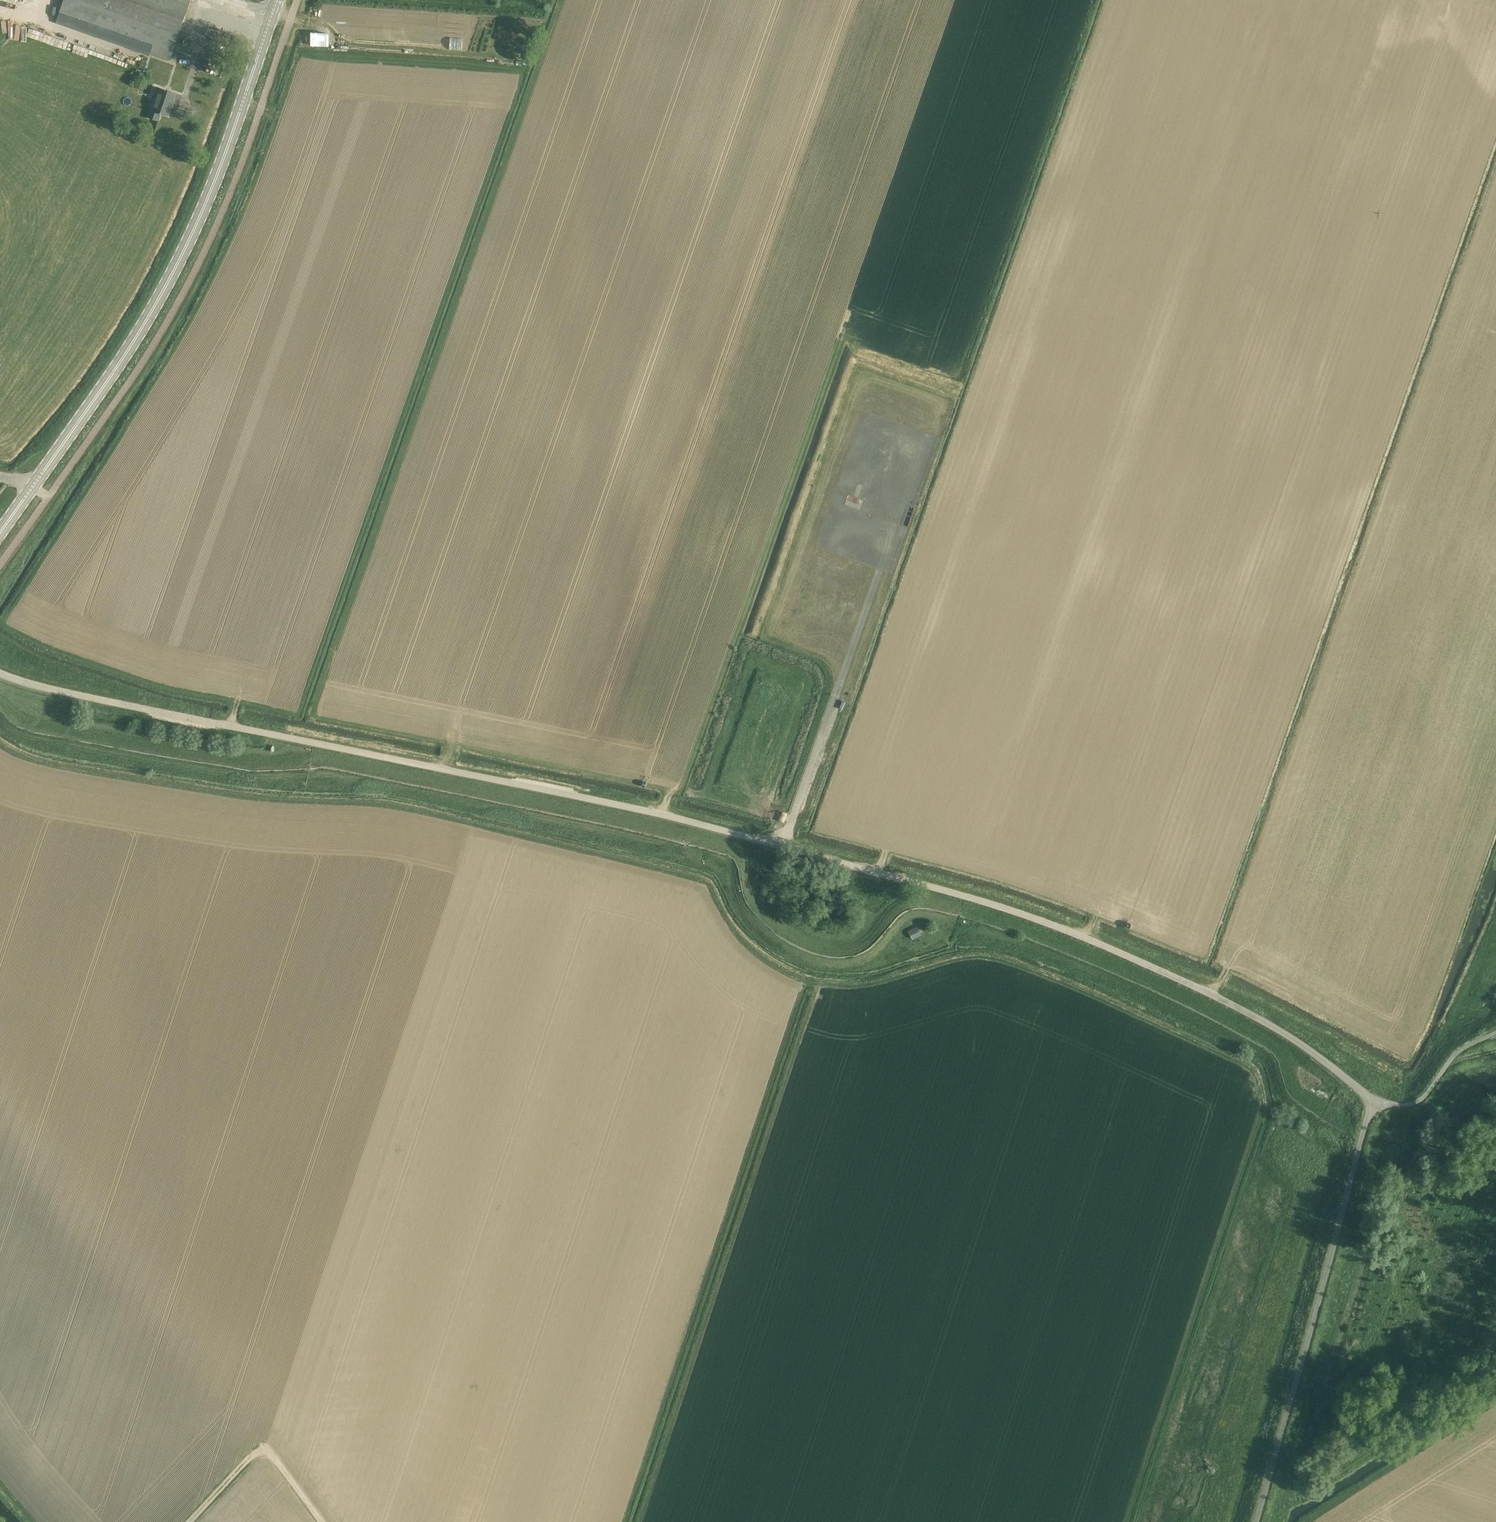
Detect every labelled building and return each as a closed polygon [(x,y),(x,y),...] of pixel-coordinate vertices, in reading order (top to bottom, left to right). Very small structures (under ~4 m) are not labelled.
[(150,53),(170,60),(191,0),(64,0),(56,22),(149,55),(150,53)] [(317,32),(314,46),(327,49),(330,35),(317,32)] [(159,93),(154,108),(152,108),(148,117),(158,120),(161,113),(169,115),(176,93),(157,87),(155,92),(159,93)] [(916,927),(909,930),(913,938),(919,935),(916,927)]
